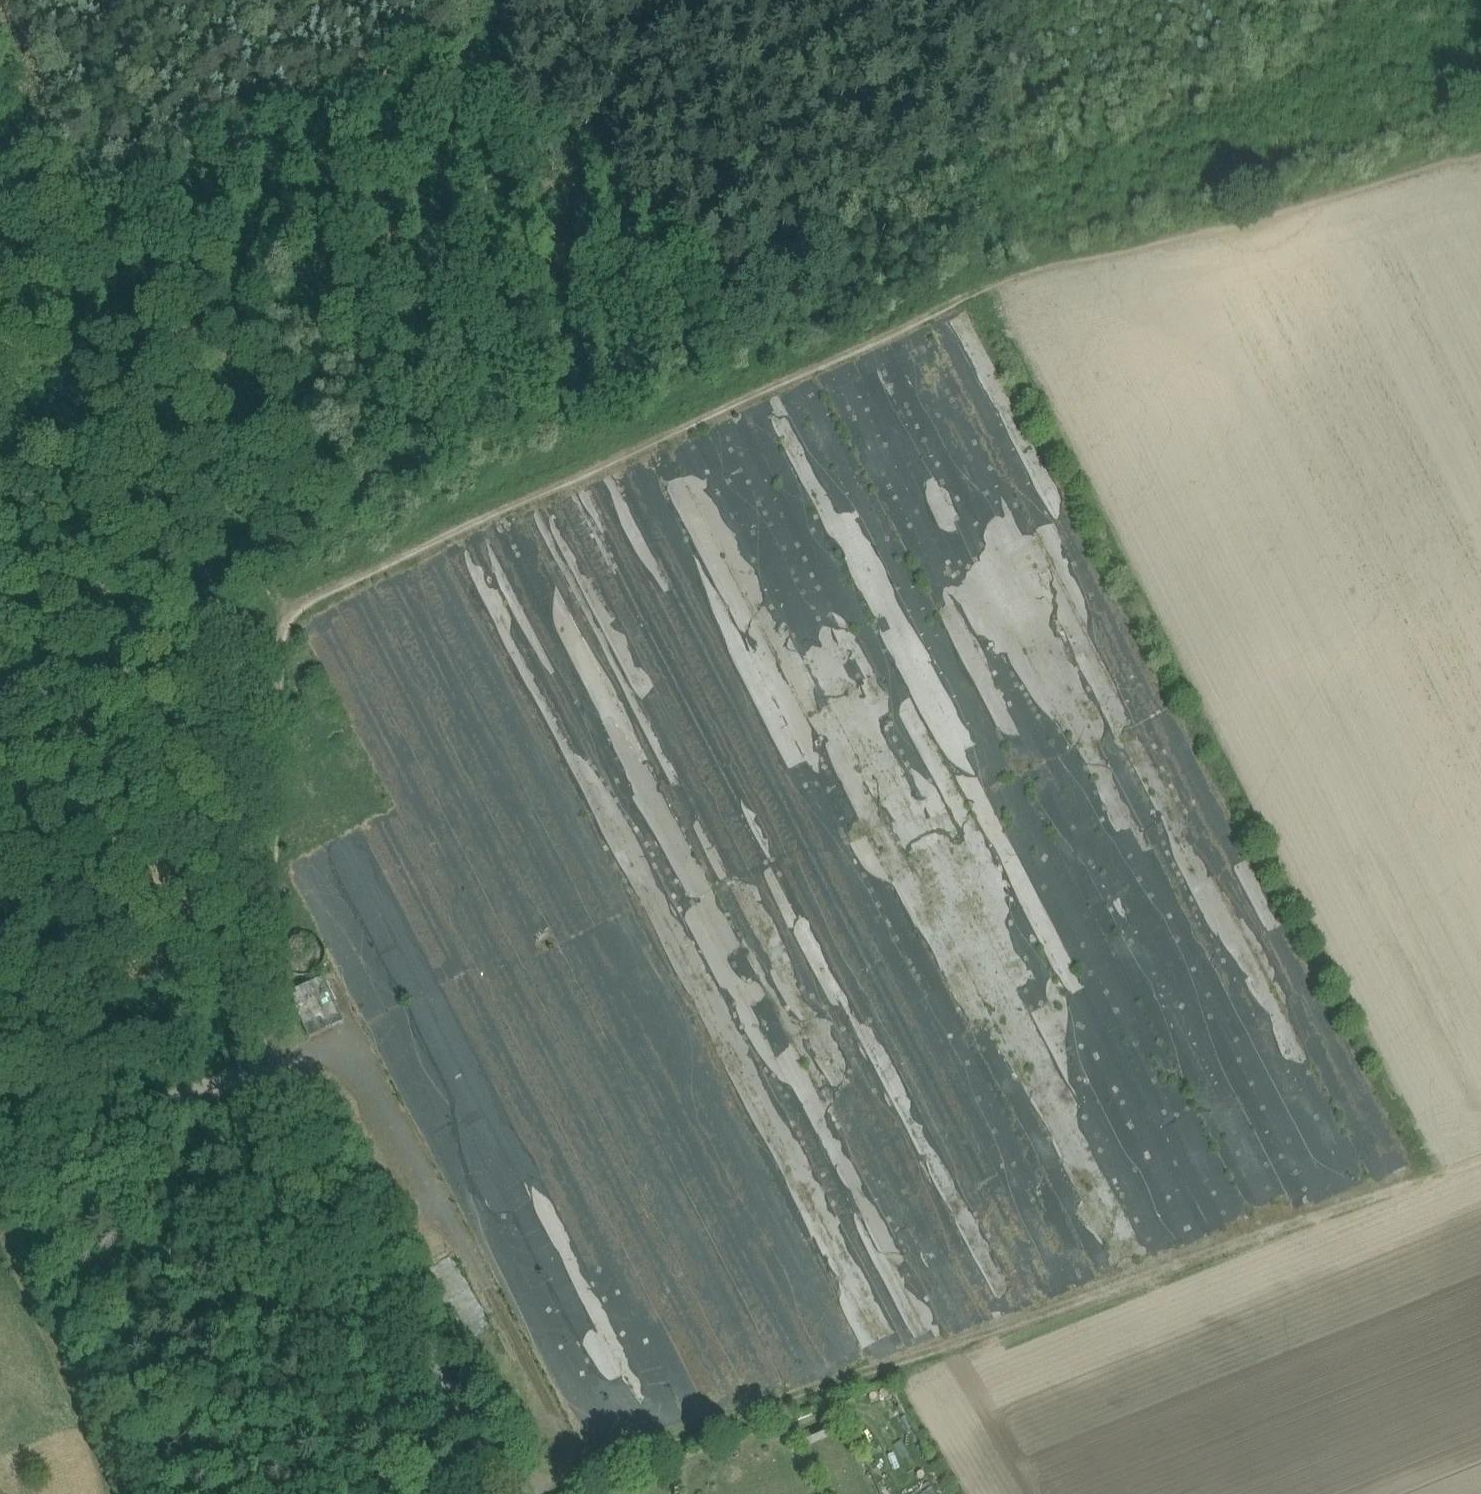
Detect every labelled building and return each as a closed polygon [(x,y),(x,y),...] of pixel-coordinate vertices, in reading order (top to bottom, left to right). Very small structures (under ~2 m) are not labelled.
[(323,986),(297,995),(309,1030),(335,1021),(323,986)] [(1138,1241),(1149,1255),(1224,1227),(1243,1211),(1230,1194),(1225,1181),(1211,1186),(1201,1194),(1197,1188),(1188,1195),(1197,1218),(1185,1203),(1174,1207),(1171,1200),(1157,1183),(1145,1150),(1127,1156),(1132,1170),(1121,1179),(1116,1173),(1113,1174),(1138,1241)] [(454,1256),(432,1266),(466,1339),(488,1328),(454,1256)]
